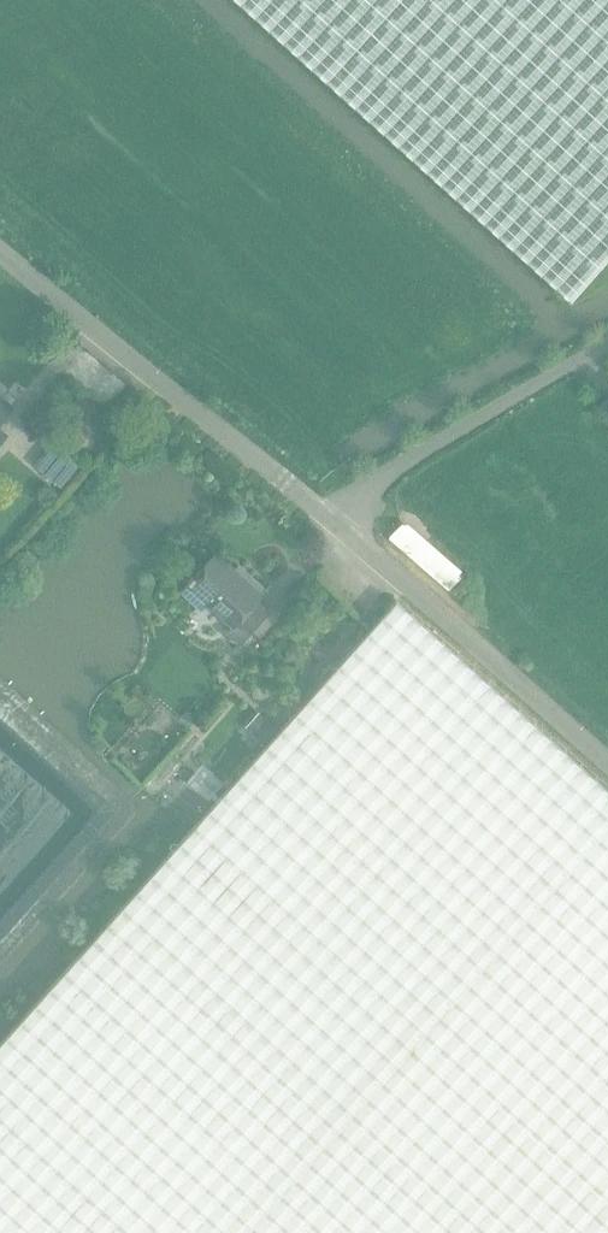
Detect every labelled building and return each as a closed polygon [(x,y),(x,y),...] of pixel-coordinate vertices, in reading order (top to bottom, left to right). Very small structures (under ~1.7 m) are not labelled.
[(569,299),(607,257),(607,0),(237,0),(569,299)] [(11,406),(0,396),(0,419),(11,406)] [(79,463),(52,441),(34,465),(61,487),(79,463)] [(268,611),(255,599),(259,595),(214,553),(180,589),(200,608),(207,600),(233,623),(224,633),(237,645),(268,611)] [(0,1045),(0,1232),(607,1232),(607,786),(442,637),(399,599),(210,811),(37,1004),(0,1045)] [(276,727),(258,711),(244,727),(262,743),(276,727)] [(203,764),(187,781),(209,800),(224,783),(203,764)]
